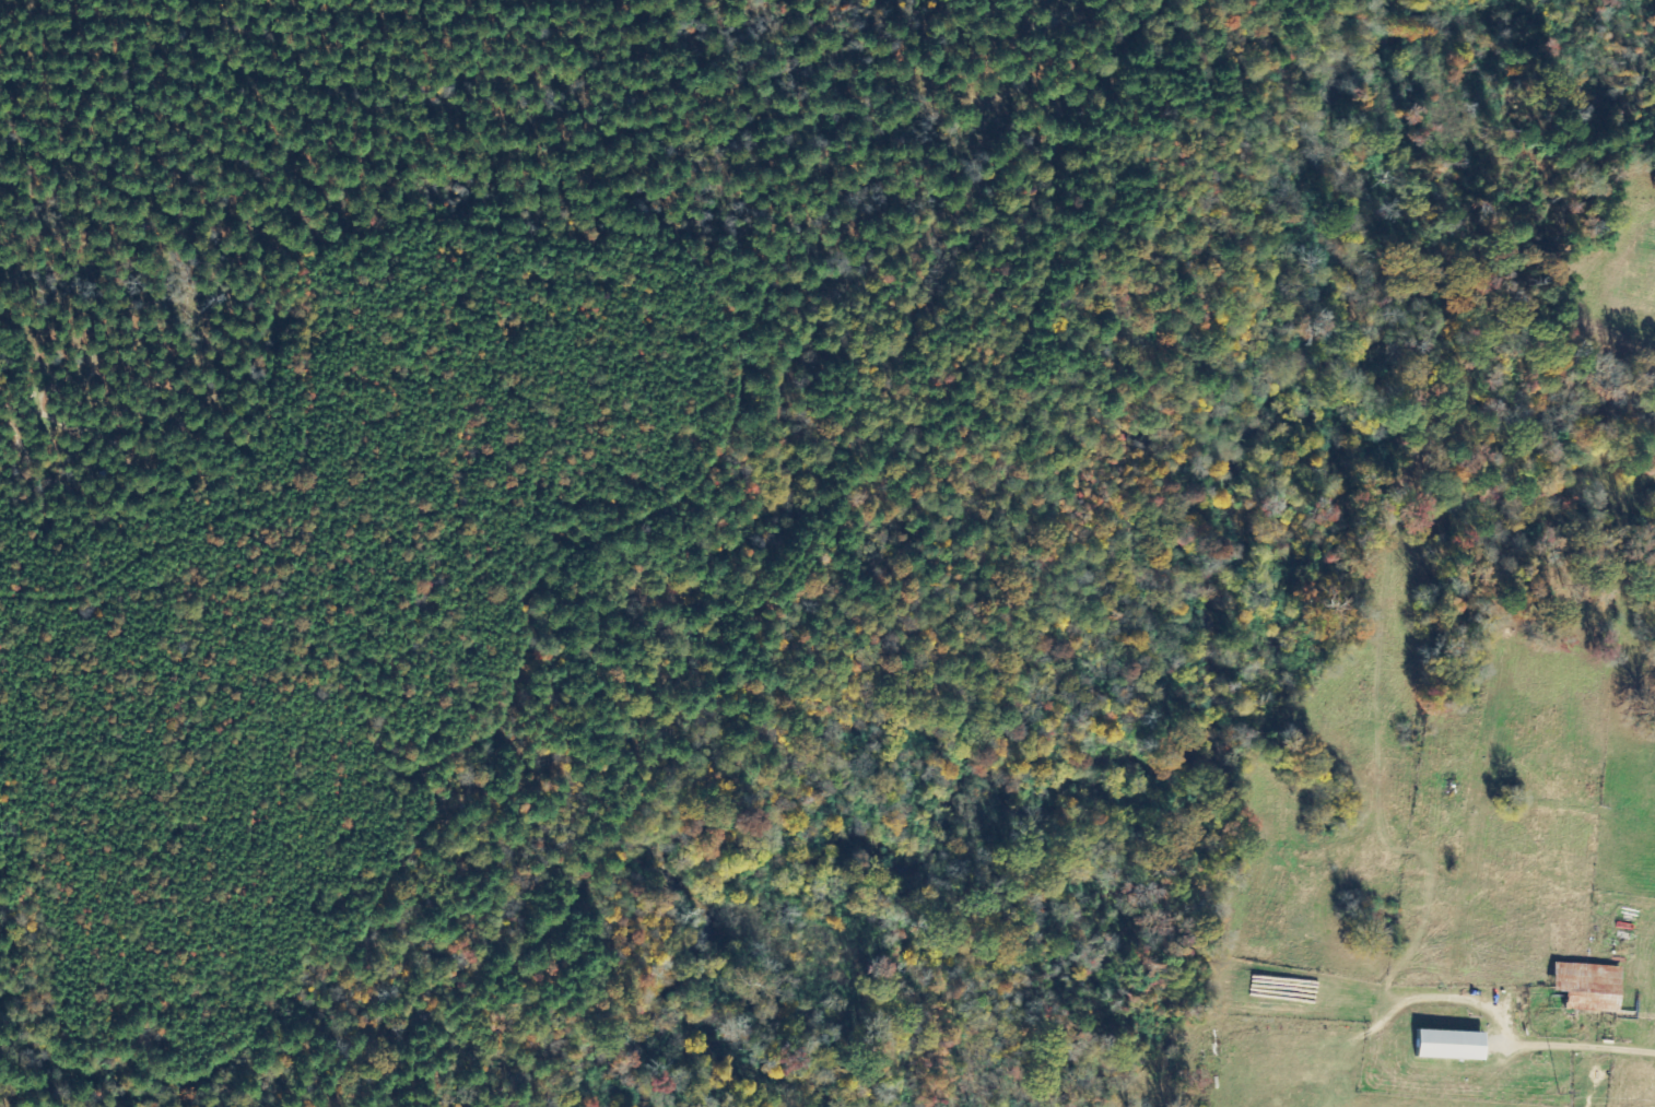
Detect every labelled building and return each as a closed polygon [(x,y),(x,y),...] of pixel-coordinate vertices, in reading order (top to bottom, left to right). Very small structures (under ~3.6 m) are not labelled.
[(1562,1011),(1616,1013),(1618,966),(1552,964),(1551,993),(1562,993),(1562,1011)] [(1480,1033),(1413,1030),(1412,1059),(1479,1061),(1480,1033)]
